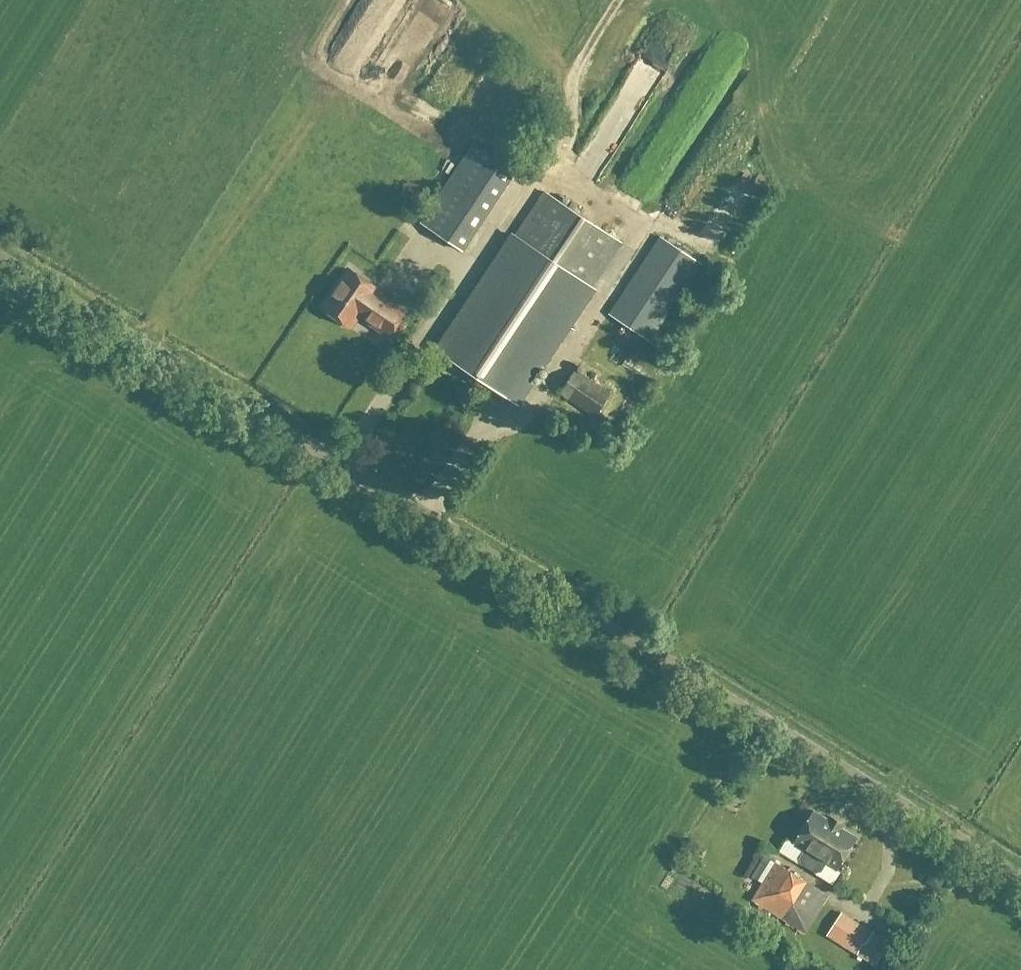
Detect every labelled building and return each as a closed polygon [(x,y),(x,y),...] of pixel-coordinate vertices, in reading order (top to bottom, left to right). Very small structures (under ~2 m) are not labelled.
[(659,58),(673,65),(688,36),(674,29),(659,58)] [(468,36),(453,51),(471,69),(486,54),(468,36)] [(462,254),(474,235),(515,174),(472,145),(418,225),(462,254)] [(437,352),(515,404),(592,289),(591,289),(620,244),(544,194),(515,238),(514,237),(513,238),(437,352)] [(649,343),(700,265),(658,238),(608,316),(649,343)] [(387,337),(402,314),(373,294),(376,290),(348,271),(322,309),(334,318),(335,321),(342,326),(345,325),(350,328),(357,317),(387,337)] [(605,366),(610,354),(630,363),(638,346),(596,327),(583,356),(605,366)] [(595,419),(610,395),(575,372),(560,395),(595,419)] [(526,419),(518,433),(542,446),(550,432),(526,419)] [(799,865),(807,870),(815,874),(820,873),(825,865),(835,871),(856,839),(841,830),(843,827),(829,818),(827,821),(813,812),(793,845),(803,851),(798,859),(799,865)] [(829,900),(774,866),(751,904),(806,937),(829,900)] [(890,944),(841,913),(826,937),(875,968),(890,944)]
